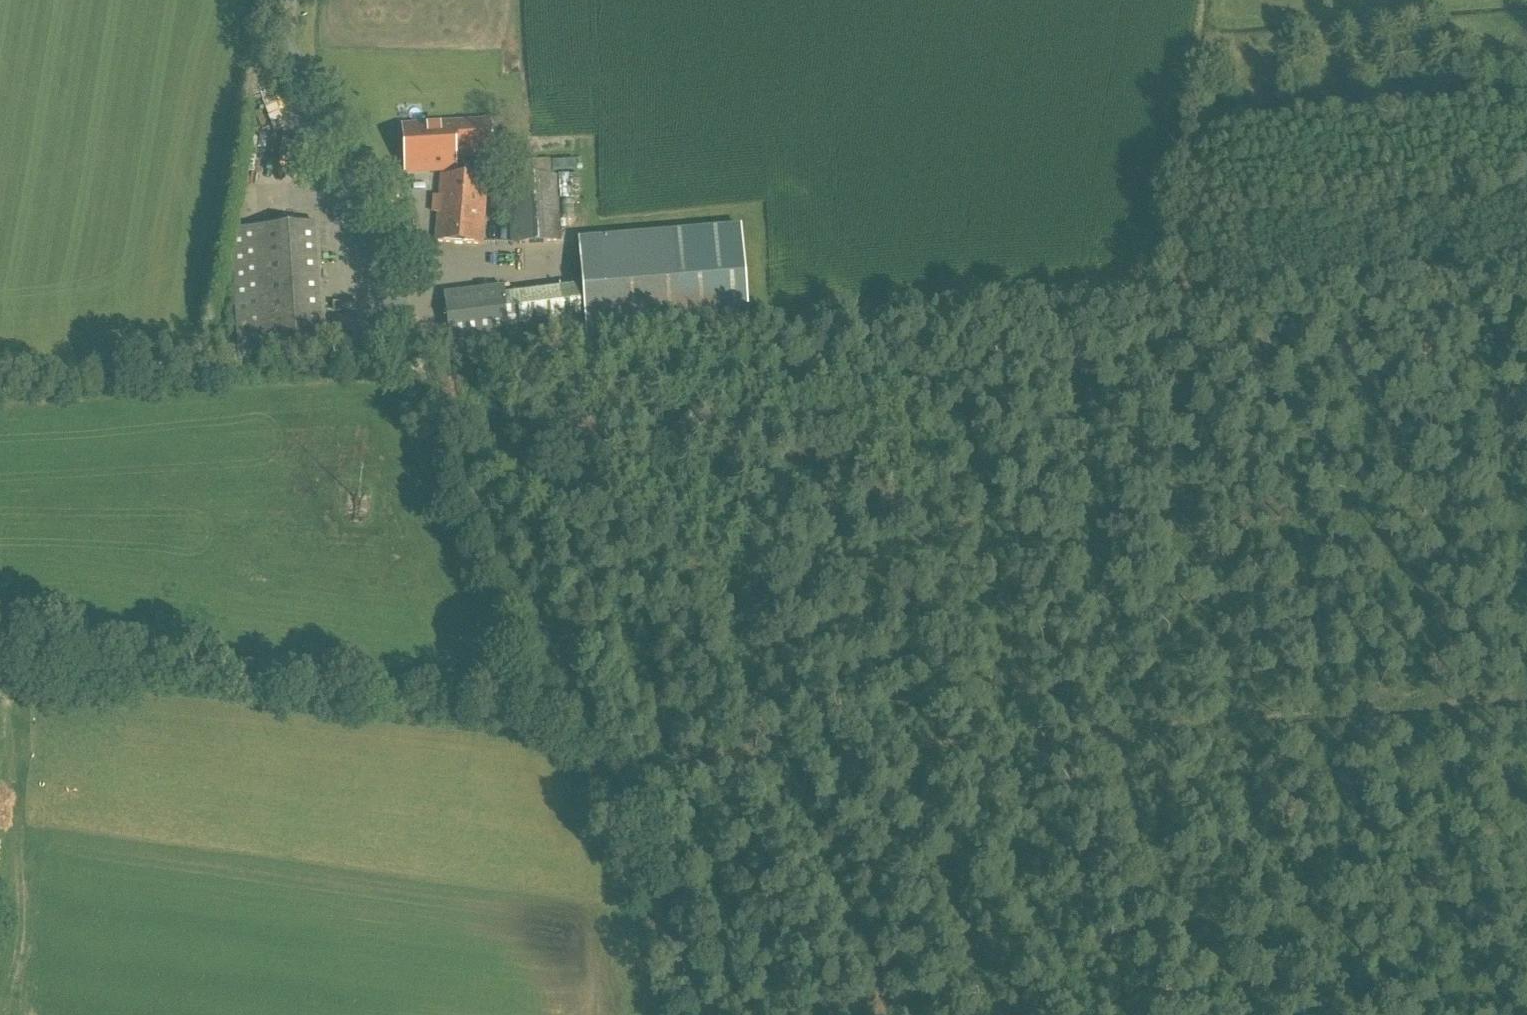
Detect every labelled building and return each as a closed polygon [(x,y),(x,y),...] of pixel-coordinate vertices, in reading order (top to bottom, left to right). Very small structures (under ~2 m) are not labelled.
[(402,121),(404,167),(454,166),(454,154),(454,152),(490,151),(489,118),(427,120),(402,121)] [(557,175),(551,175),(551,158),(515,160),(516,177),(510,177),(513,242),(560,240),(557,175)] [(481,246),(486,180),(441,177),(436,243),(481,246)] [(231,231),(239,358),(326,353),(318,225),(231,231)] [(740,227),(671,233),(602,238),(610,338),(679,333),(748,327),(740,227)] [(590,339),(584,288),(505,298),(504,287),(444,294),(452,356),(590,339)]
